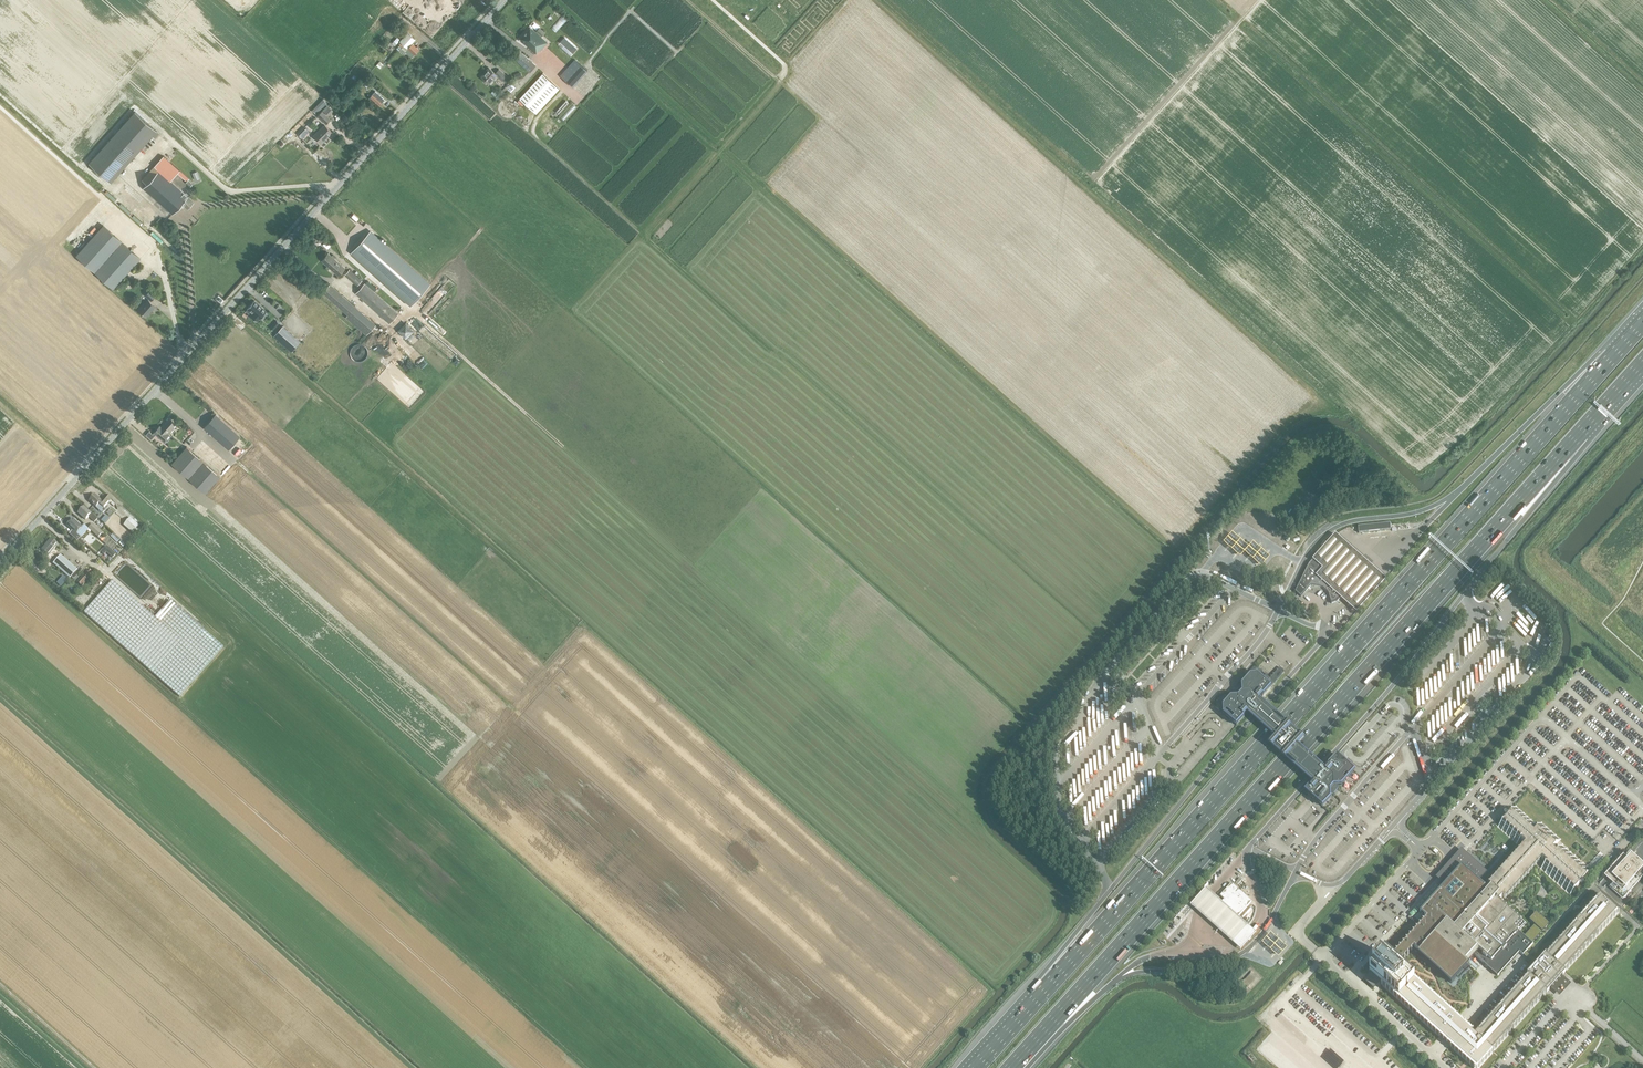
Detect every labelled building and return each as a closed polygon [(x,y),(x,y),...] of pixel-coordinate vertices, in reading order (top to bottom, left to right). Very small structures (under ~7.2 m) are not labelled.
[(557,31),(564,23),(560,19),(552,27),(557,31)] [(547,42),(541,37),(542,35),(542,36),(545,33),(540,29),(536,33),(530,27),(520,39),(535,53),(538,50),(539,51),(547,42)] [(415,39),(408,32),(400,41),(402,43),(407,48),(409,46),(415,39)] [(395,46),(401,40),(397,37),(392,43),(395,46)] [(571,55),(577,48),(565,37),(558,44),(571,55)] [(412,43),(409,46),(407,48),(402,43),(401,44),(400,45),(400,44),(396,48),(399,51),(402,48),(412,57),(414,54),(419,49),(412,43)] [(521,51),(514,58),(530,72),(536,65),(521,51)] [(383,64),(380,61),(376,65),(382,70),(385,65),(384,64),(383,64)] [(490,81),(497,74),(488,66),(485,70),(485,71),(481,76),(484,79),(486,78),(490,81)] [(567,67),(559,76),(562,80),(563,79),(571,85),(578,77),(567,67)] [(499,68),(495,73),(497,74),(497,75),(505,83),(509,78),(499,68)] [(536,114),(559,88),(542,74),(519,99),(536,114)] [(516,87),(510,82),(495,98),(498,100),(507,89),(511,92),(516,87)] [(382,103),(385,100),(375,91),(369,99),(379,107),(383,103),(382,103)] [(333,111),(329,107),(324,112),(328,115),(333,111)] [(111,182),(152,136),(155,138),(160,132),(157,130),(135,110),(89,162),(111,182)] [(326,123),(331,119),(325,113),(321,118),(326,123)] [(321,143),(332,132),(325,124),(314,135),(321,143)] [(302,138),(309,131),(306,128),(299,135),(302,138)] [(193,201),(171,180),(178,172),(188,180),(190,178),(180,170),(164,155),(154,166),(142,180),(146,184),(143,188),(172,214),(182,203),(187,208),(193,201)] [(103,225),(98,230),(77,254),(115,288),(134,266),(137,268),(141,264),(139,262),(141,259),(103,225)] [(370,233),(353,251),(412,304),(429,285),(370,233)] [(321,243),(325,238),(320,234),(316,238),(321,243)] [(338,275),(345,268),(328,253),(322,260),(338,275)] [(357,286),(362,280),(350,269),(345,274),(357,286)] [(368,281),(366,283),(375,291),(377,289),(368,281)] [(377,324),(356,306),(330,283),(322,292),(348,314),(346,317),(367,335),(377,324)] [(390,323),(398,313),(364,283),(356,292),(390,323)] [(146,316),(156,305),(151,301),(156,296),(150,290),(145,295),(149,298),(139,309),(146,316)] [(249,309),(246,311),(258,321),(266,311),(254,300),(247,307),(249,309)] [(273,330),(279,322),(277,320),(270,327),(273,330)] [(406,339),(414,330),(406,322),(397,330),(406,339)] [(301,342),(300,341),(283,326),(281,328),(274,336),(291,352),(301,342)] [(397,332),(392,336),(399,344),(404,339),(397,332)] [(414,343),(419,338),(412,332),(408,337),(414,343)] [(216,413),(215,414),(204,427),(229,449),(241,435),(216,413)] [(169,418),(161,427),(168,432),(176,424),(169,418)] [(168,432),(161,427),(160,425),(154,432),(153,434),(149,431),(146,434),(151,439),(156,434),(163,440),(169,433),(168,432)] [(206,493),(221,476),(187,446),(172,463),(206,493)] [(1495,466),(1490,474),(1497,478),(1504,467),(1501,465),(1499,468),(1495,466)] [(104,508),(111,500),(106,496),(102,500),(95,494),(89,501),(96,507),(99,503),(104,508)] [(1318,505),(1307,496),(1304,499),(1315,509),(1318,505)] [(86,519),(91,513),(84,507),(78,513),(86,519)] [(1457,515),(1462,520),(1472,510),(1470,507),(1468,510),(1465,507),(1457,515)] [(105,525),(110,519),(106,515),(101,521),(105,525)] [(67,525),(73,530),(70,534),(77,541),(81,537),(77,534),(83,527),(73,518),(67,525)] [(133,534),(140,526),(130,518),(123,526),(133,534)] [(93,524),(89,528),(92,531),(99,537),(103,533),(93,524)] [(1390,524),(1359,527),(1359,530),(1359,534),(1391,531),(1390,527),(1390,524)] [(99,537),(92,531),(89,534),(96,540),(99,537)] [(117,543),(120,539),(113,533),(110,536),(117,543)] [(1323,569),(1316,577),(1356,613),(1386,580),(1336,535),(1313,560),(1323,569)] [(48,555),(58,544),(51,538),(42,549),(48,555)] [(104,550),(102,552),(104,555),(106,552),(112,558),(113,557),(115,555),(106,546),(103,550),(104,550)] [(1429,550),(1424,546),(1416,557),(1421,561),(1429,550)] [(1319,553),(1309,564),(1295,592),(1301,597),(1311,585),(1323,588),(1328,592),(1332,604),(1337,602),(1345,592),(1343,584),(1337,579),(1339,578),(1335,575),(1334,576),(1328,571),(1323,557),(1319,553)] [(70,578),(71,577),(78,570),(61,555),(53,564),(70,578)] [(89,574),(92,572),(88,569),(77,582),(82,587),(87,581),(86,580),(90,575),(89,574)] [(61,587),(67,580),(63,576),(57,584),(61,587)] [(84,611),(132,654),(179,697),(223,648),(175,605),(160,622),(112,579),(84,611)] [(175,605),(170,601),(156,617),(160,621),(175,605)] [(1228,693),(1220,702),(1222,710),(1238,724),(1249,712),(1272,733),(1267,739),(1310,778),(1302,787),(1322,804),(1334,790),(1353,769),(1334,752),(1323,764),(1298,742),(1303,737),(1260,699),(1275,682),(1258,667),(1255,670),(1247,671),(1240,680),(1241,687),(1238,688),(1236,690),(1234,692),(1235,694),(1228,693)] [(1370,970),(1369,971),(1383,983),(1441,1035),(1477,1067),(1492,1050),(1482,1041),(1477,1036),(1475,1034),(1472,1031),(1471,1031),(1456,1018),(1399,966),(1398,965),(1401,961),(1402,962),(1402,961),(1404,958),(1405,958),(1405,957),(1408,954),(1409,954),(1408,954),(1411,950),(1412,951),(1412,950),(1414,947),(1419,951),(1417,953),(1421,957),(1422,957),(1452,983),(1463,970),(1464,971),(1469,965),(1468,964),(1475,956),(1498,976),(1519,952),(1523,955),(1535,966),(1538,963),(1530,956),(1527,954),(1526,952),(1533,944),(1532,943),(1549,924),(1536,912),(1529,919),(1535,925),(1525,936),(1520,932),(1519,931),(1525,923),(1511,910),(1500,900),(1503,896),(1505,899),(1542,858),(1544,859),(1546,862),(1542,867),(1571,893),(1580,884),(1581,885),(1582,885),(1583,885),(1584,884),(1584,883),(1583,882),(1582,881),(1590,872),(1557,843),(1559,840),(1541,823),(1538,826),(1537,827),(1515,807),(1513,810),(1508,815),(1506,813),(1505,813),(1504,814),(1504,815),(1504,816),(1506,817),(1501,822),(1499,825),(1518,842),(1520,839),(1521,839),(1525,843),(1521,847),(1489,883),(1491,886),(1488,890),(1466,870),(1465,869),(1455,881),(1452,878),(1441,889),(1443,891),(1441,894),(1438,891),(1420,912),(1426,917),(1423,920),(1423,921),(1420,924),(1419,924),(1420,924),(1396,950),(1393,954),(1393,953),(1393,954),(1390,958),(1385,953),(1384,954),(1385,955),(1370,971),(1370,970)] [(1632,856),(1632,857),(1631,856),(1620,868),(1622,870),(1612,881),(1614,883),(1611,887),(1623,897),(1642,875),(1642,865),(1632,856)] [(1222,902),(1238,916),(1251,901),(1232,883),(1221,896),(1224,899),(1222,902)] [(1256,932),(1238,916),(1222,902),(1206,887),(1190,905),(1201,914),(1200,915),(1200,916),(1201,915),(1223,934),(1221,936),(1221,937),(1222,937),(1224,935),(1240,950),(1256,932)] [(1528,976),(1475,1034),(1482,1041),(1492,1050),(1494,1051),(1546,992),(1547,992),(1565,971),(1564,970),(1617,911),(1618,912),(1618,913),(1619,912),(1600,895),(1596,899),(1598,901),(1581,919),(1580,917),(1576,922),(1577,923),(1548,956),(1546,954),(1538,963),(1535,966),(1527,974),(1528,976)] [(1270,930),(1261,941),(1270,949),(1278,955),(1287,945),(1279,938),(1270,930)] [(1250,989),(1260,978),(1251,969),(1241,980),(1250,989)]
